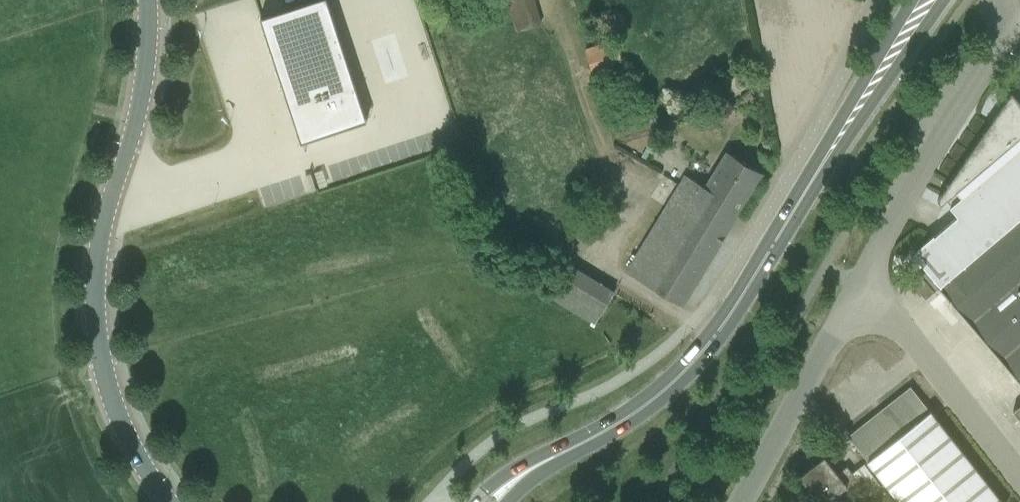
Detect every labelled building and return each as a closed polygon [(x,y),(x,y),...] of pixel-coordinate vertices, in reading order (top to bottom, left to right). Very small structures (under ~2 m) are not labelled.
[(328,0),(313,0),(260,17),(301,143),(368,121),(328,0)] [(534,0),(507,0),(516,30),(541,22),(534,0)] [(592,71),(622,62),(616,39),(585,48),(592,71)] [(1017,99),(1012,93),(950,183),(943,193),(938,200),(941,204),(946,199),(951,206),(950,207),(958,216),(941,231),(913,255),(926,272),(914,283),(912,285),(925,300),(939,289),(1019,382),(1019,97),(1017,99)] [(683,305),(762,173),(728,153),(707,188),(685,175),(627,271),(683,305)] [(596,319),(611,285),(570,267),(555,302),(596,319)] [(990,486),(911,386),(848,436),(901,501),(1002,501),(990,486)] [(837,472),(825,458),(802,476),(822,501),(843,486),(854,501),(879,482),(865,464),(852,474),(846,466),(837,472)]
